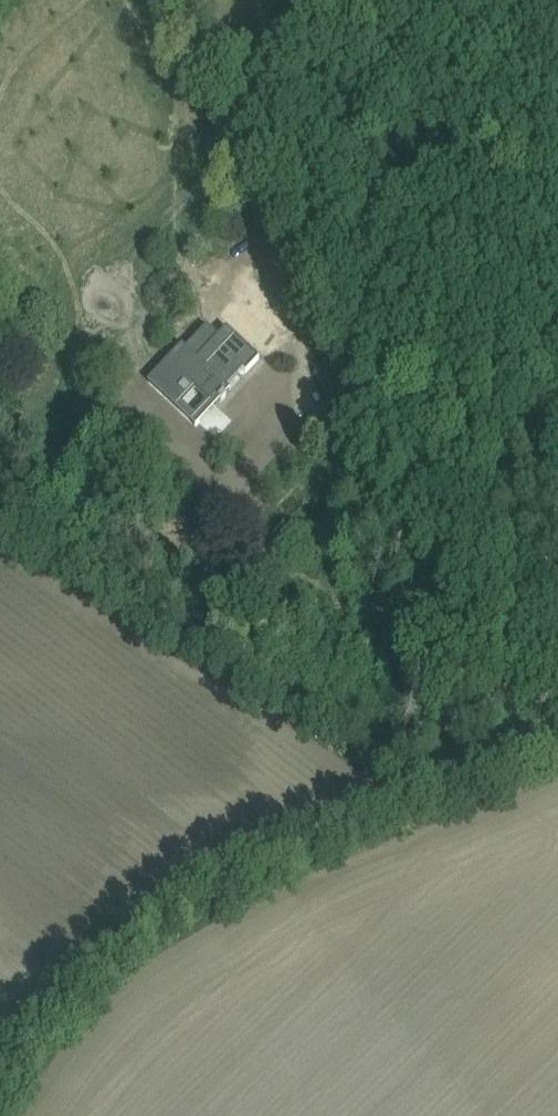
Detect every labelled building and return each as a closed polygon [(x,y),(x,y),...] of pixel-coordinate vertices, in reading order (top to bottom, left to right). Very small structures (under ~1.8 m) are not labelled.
[(176,359),(156,380),(162,386),(170,393),(176,399),(181,393),(184,396),(189,390),(186,388),(191,383),(215,405),(219,400),(221,402),(226,397),(224,395),(229,390),(226,387),(242,370),(245,373),(259,359),(234,335),(226,344),(218,337),(211,330),(210,330),(206,326),(196,337),(175,359),(176,359)]
